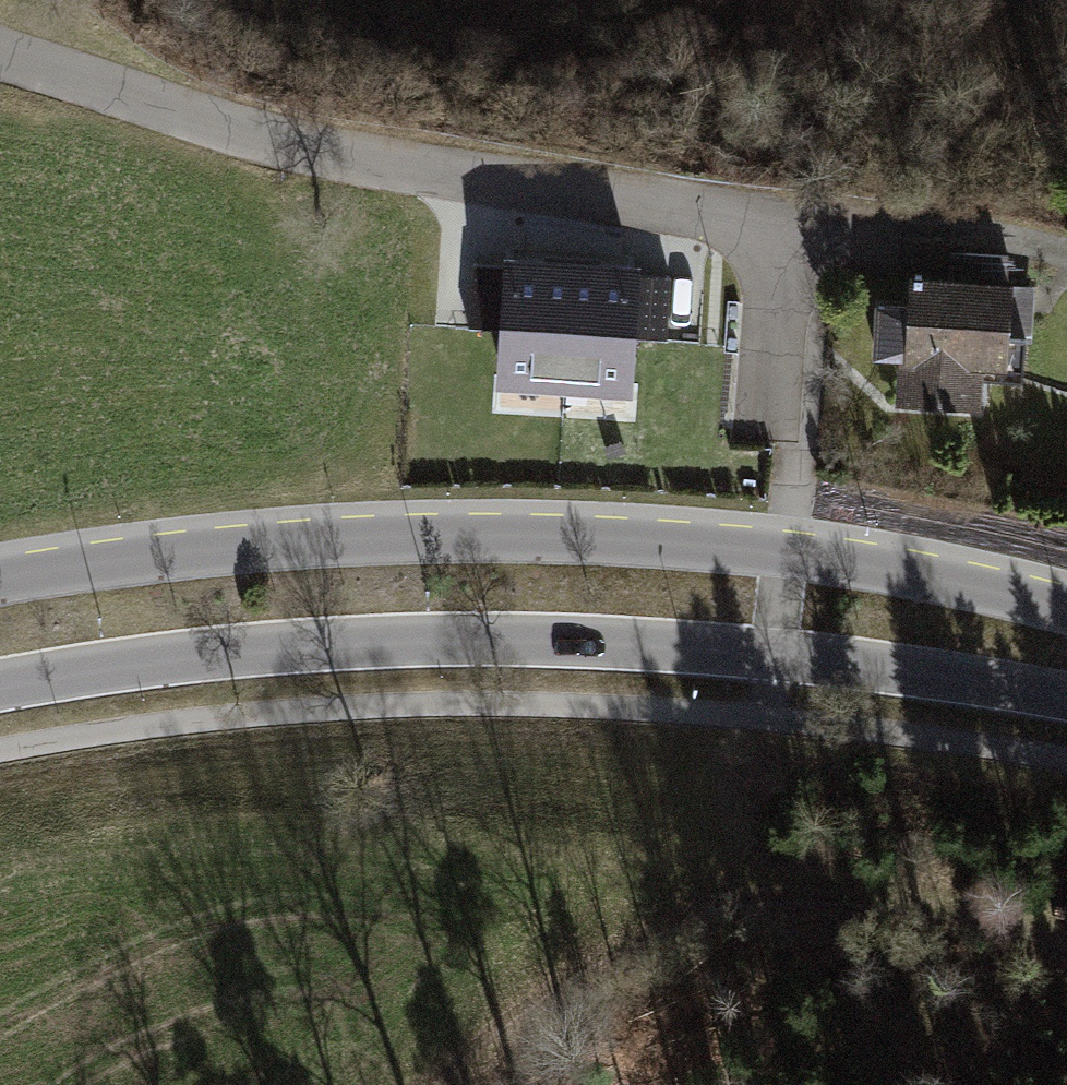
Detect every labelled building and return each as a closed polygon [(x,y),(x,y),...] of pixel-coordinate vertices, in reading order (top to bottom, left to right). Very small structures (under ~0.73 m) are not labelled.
[(632,275),(506,269),(500,377),(627,383),(632,275)] [(1036,281),(905,274),(903,304),(873,302),(870,363),(900,365),(898,409),(984,414),(987,369),(1015,370),(1018,330),(1033,331),(1036,281)]
